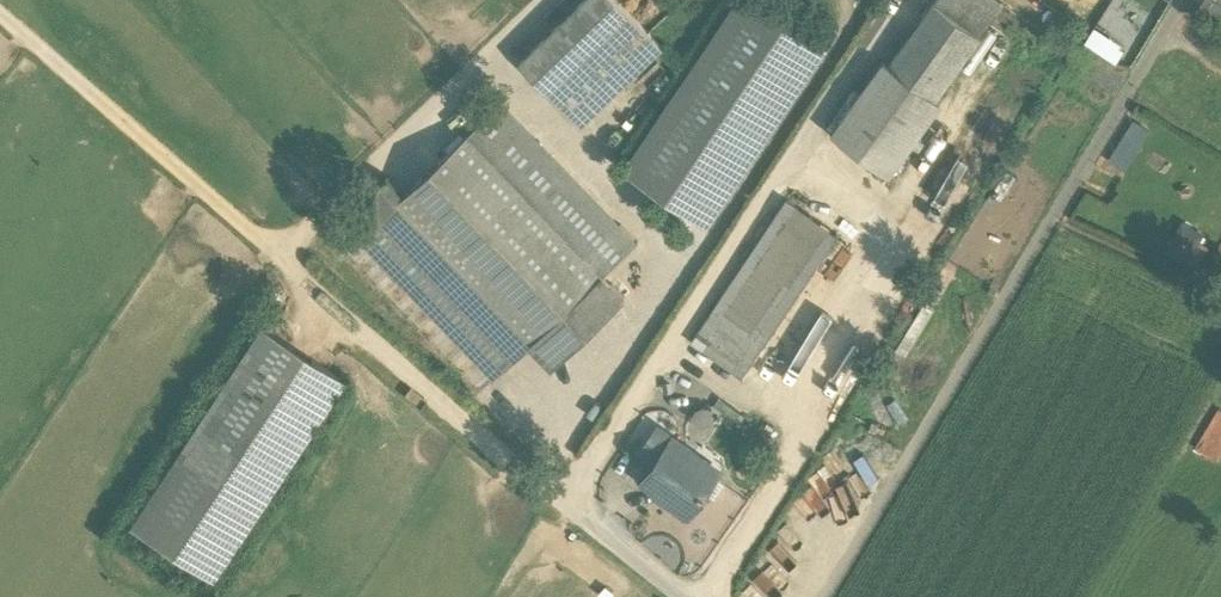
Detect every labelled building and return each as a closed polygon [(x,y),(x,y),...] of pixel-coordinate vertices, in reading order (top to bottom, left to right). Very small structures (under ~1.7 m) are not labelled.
[(519,64),(549,94),(630,15),(615,0),(586,0),(519,64)] [(625,171),(709,225),(828,46),(758,0),(738,0),(625,171)] [(934,2),(980,36),(1003,5),(996,0),(936,0),(934,2)] [(1191,8),(1203,15),(1212,0),(1195,0),(1191,8)] [(980,36),(934,2),(889,65),(935,98),(980,36)] [(630,15),(549,94),(580,127),(662,48),(647,33),(630,15)] [(1121,56),(1101,43),(1096,51),(1116,64),(1121,56)] [(889,65),(884,61),(860,94),(854,89),(849,97),(854,101),(831,134),(888,175),(911,142),(917,147),(923,139),(916,135),(940,102),(935,98),(889,65)] [(638,243),(502,101),(467,134),(603,275),(604,276),(638,243)] [(1131,118),(1111,161),(1128,169),(1148,127),(1131,118)] [(603,275),(467,134),(402,196),(394,204),(529,346),(603,275)] [(529,346),(394,204),(402,196),(386,178),(341,221),(494,380),(529,346)] [(787,199),(692,342),(743,376),(837,234),(787,199)] [(1191,241),(1177,233),(1166,251),(1185,263),(1201,236),(1197,233),(1191,241)] [(603,275),(529,346),(551,368),(625,298),(604,276),(603,275)] [(342,379),(261,327),(182,447),(263,500),(342,379)] [(1199,450),(1220,463),(1220,461),(1220,414),(1199,450)] [(660,425),(640,452),(655,463),(669,443),(671,444),(676,436),(660,425)] [(671,444),(669,443),(655,463),(644,478),(671,498),(674,506),(683,512),(692,511),(716,476),(671,444)] [(263,500),(182,447),(130,527),(211,580),(263,500)]
